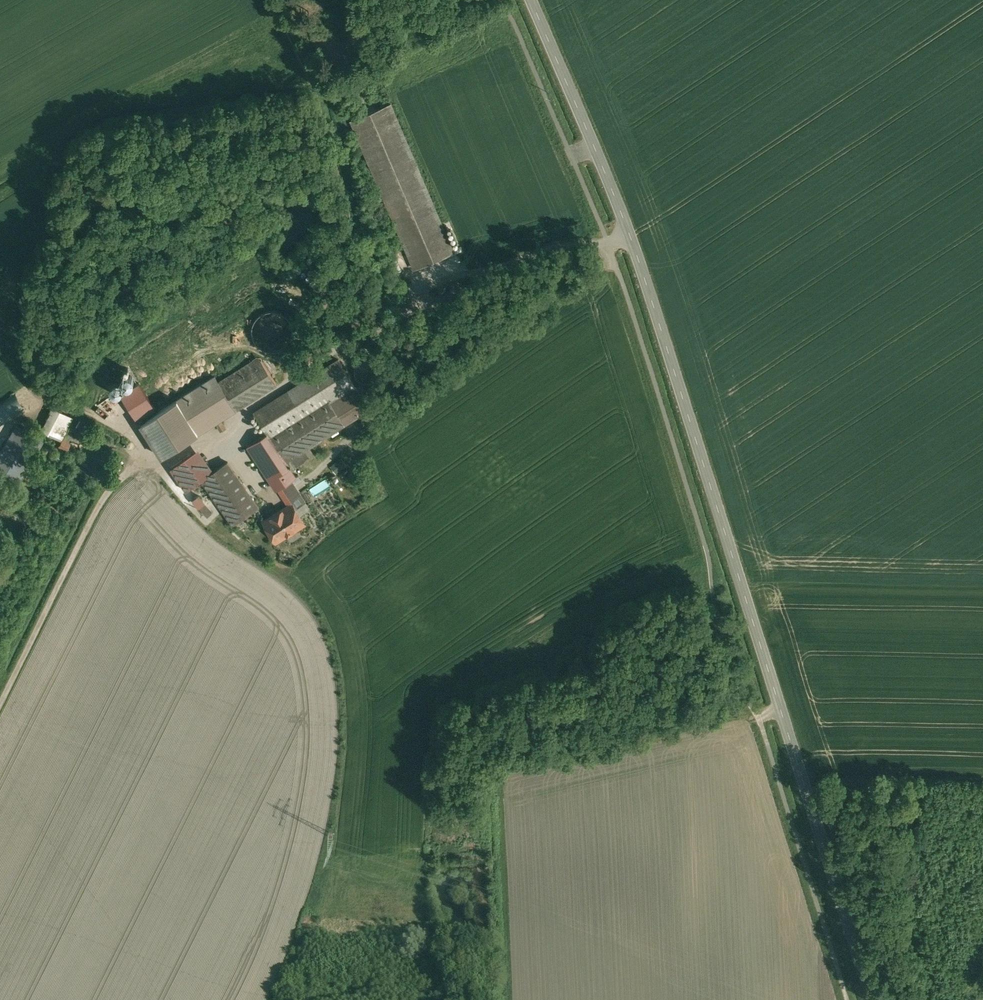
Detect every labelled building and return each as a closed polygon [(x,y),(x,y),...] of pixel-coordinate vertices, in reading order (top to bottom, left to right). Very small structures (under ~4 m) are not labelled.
[(454,251),(391,103),(351,120),(414,267),(454,251)] [(272,310),(268,310),(265,311),(262,313),(260,314),(259,315),(257,317),(255,320),(254,322),(253,324),(253,326),(252,328),(252,331),(252,334),(253,336),(253,337),(254,339),(255,341),(257,343),(258,344),(259,345),(261,347),(262,348),(264,349),(266,349),(268,350),(270,350),(273,350),(277,350),(280,349),(283,348),(285,346),(286,345),(287,344),(289,342),(290,340),(291,338),(292,337),(292,336),(292,333),(292,331),(292,329),(292,328),(292,326),(291,324),(290,322),(289,320),(288,318),(286,316),(284,314),(281,312),(278,311),(275,310),(272,310)] [(217,370),(186,321),(125,360),(139,383),(122,394),(139,419),(155,409),(156,409),(217,370)] [(364,358),(363,359),(361,359),(360,360),(359,361),(358,362),(356,364),(355,366),(355,367),(355,369),(354,371),(355,373),(355,374),(356,376),(357,377),(358,379),(359,380),(360,381),(362,381),(363,382),(365,382),(367,383),(369,382),(371,382),(372,381),(374,380),(375,379),(376,378),(377,376),(378,375),(379,373),(379,372),(379,370),(379,368),(378,366),(378,365),(377,363),(376,362),(375,361),(374,360),(372,359),(371,359),(368,358),(366,358),(364,358)] [(255,360),(219,382),(221,385),(220,385),(236,410),(277,384),(261,359),(257,362),(255,360)] [(339,359),(254,412),(268,433),(248,446),(277,489),(292,479),(296,477),(291,470),(296,467),(290,459),(345,424),(329,400),(355,384),(339,359)] [(130,375),(128,375),(125,375),(124,376),(123,378),(122,379),(122,380),(122,381),(122,382),(123,384),(124,385),(125,386),(126,387),(127,387),(128,387),(130,387),(131,387),(132,386),(133,386),(134,384),(134,383),(134,382),(135,381),(134,379),(134,378),(133,377),(132,376),(130,375)] [(118,382),(117,382),(116,382),(115,382),(114,383),(113,384),(111,385),(111,387),(111,388),(111,390),(112,392),(113,393),(114,394),(115,394),(117,395),(118,394),(120,394),(121,393),(123,391),(123,390),(123,388),(123,387),(123,385),(122,385),(121,384),(121,383),(120,382),(118,382)] [(362,385),(341,399),(354,419),(375,405),(362,385)] [(216,394),(153,434),(166,454),(229,414),(216,394)] [(65,439),(78,416),(58,405),(45,428),(65,439)] [(85,437),(90,421),(81,418),(76,434),(85,437)] [(24,480),(45,440),(39,437),(40,433),(20,422),(0,460),(0,468),(24,480)] [(70,450),(72,445),(63,442),(61,447),(70,450)] [(206,476),(191,453),(178,461),(194,484),(203,479),(206,476)] [(259,506),(228,462),(206,476),(203,479),(233,523),(259,506)] [(298,475),(296,477),(292,479),(295,483),(301,479),(298,475)] [(204,493),(198,500),(213,515),(219,509),(204,493)] [(292,503),(264,521),(276,541),(305,523),(292,503)]
